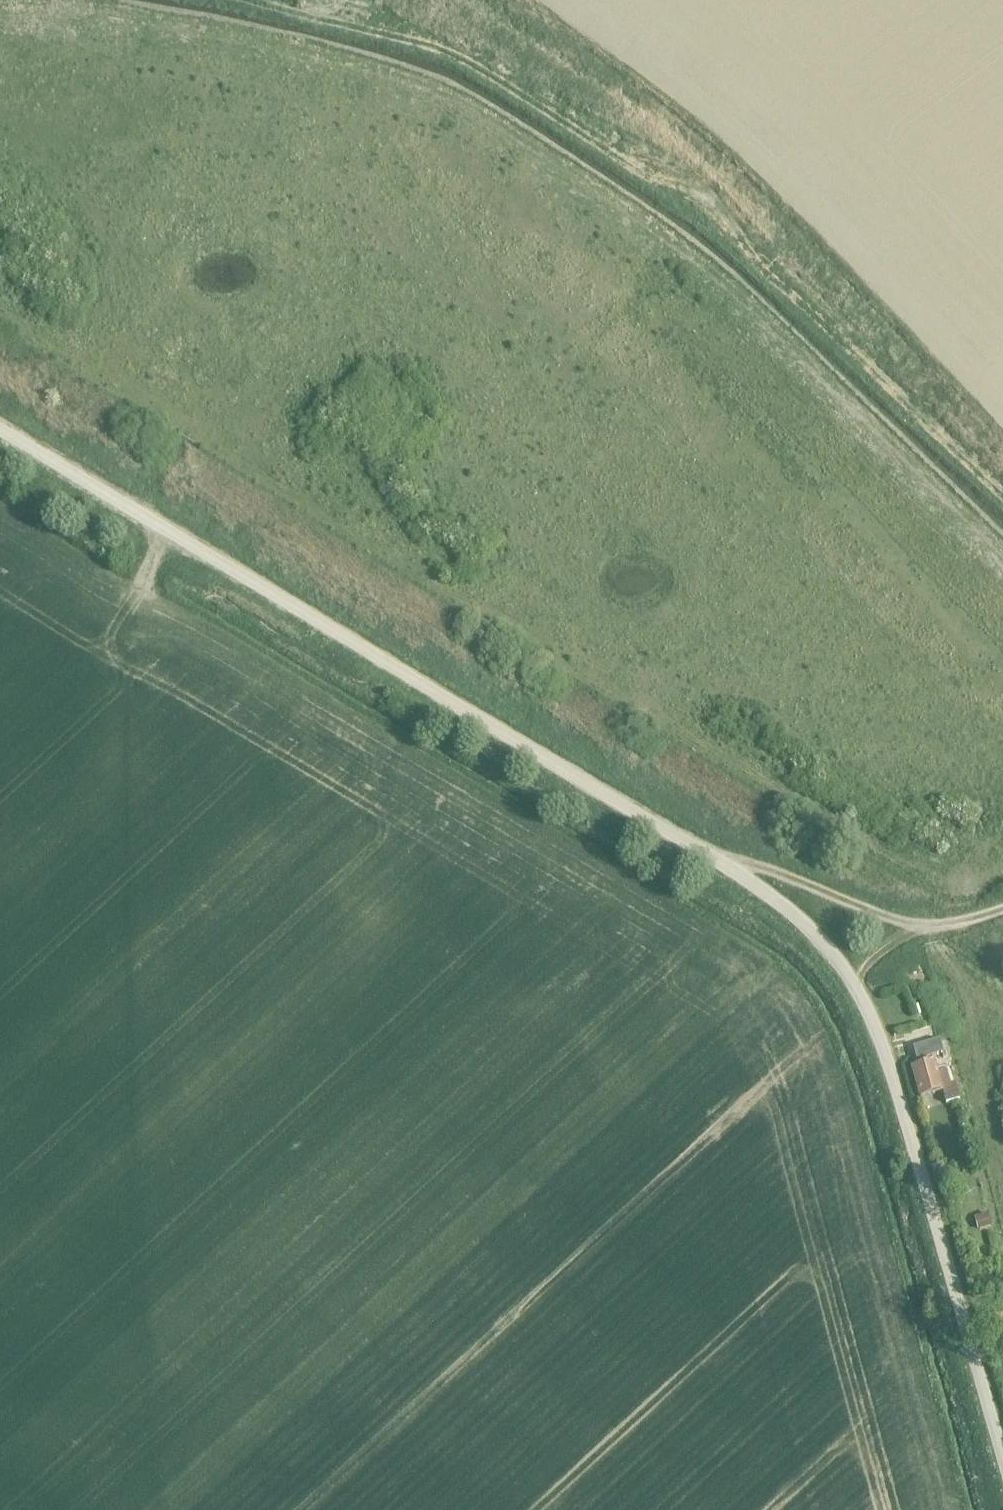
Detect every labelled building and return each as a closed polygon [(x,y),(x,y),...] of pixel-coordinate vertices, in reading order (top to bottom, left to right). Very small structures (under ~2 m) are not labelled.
[(916,1061),(941,1055),(938,1042),(913,1048),(916,1061)] [(945,1104),(958,1101),(955,1088),(950,1089),(944,1068),(935,1070),(933,1063),(912,1069),(920,1098),(943,1091),(944,1095),(943,1095),(945,1104)] [(987,1215),(973,1218),(977,1232),(991,1229),(987,1215)]
